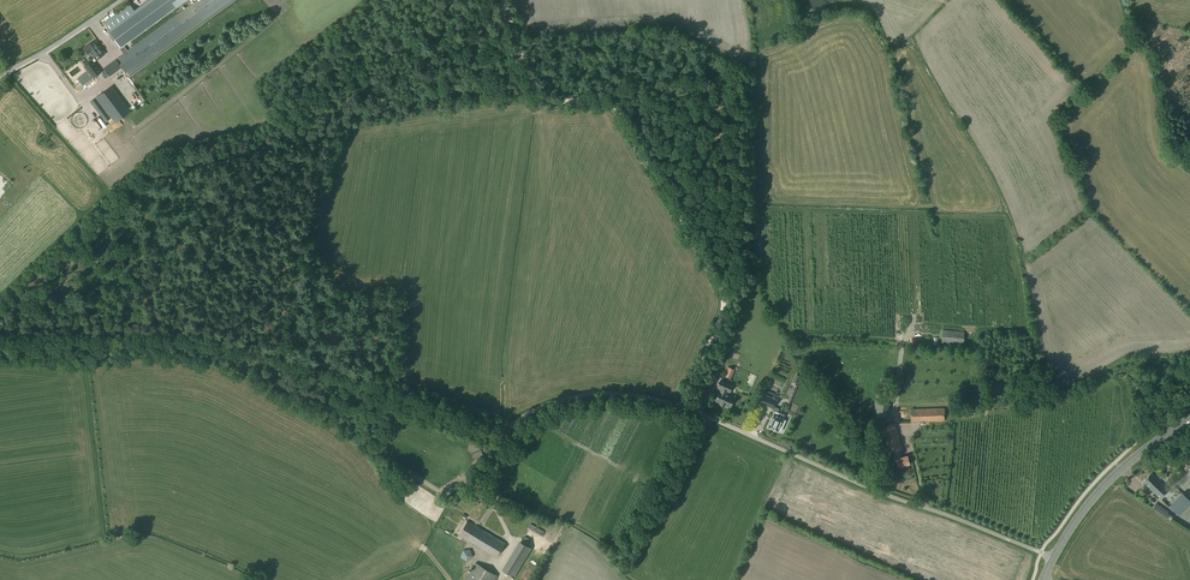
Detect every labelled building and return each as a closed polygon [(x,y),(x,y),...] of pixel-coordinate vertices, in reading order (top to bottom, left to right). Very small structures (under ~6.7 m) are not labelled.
[(116,60),(128,77),(234,0),(198,0),(128,51),(124,45),(186,0),(149,0),(134,11),(129,5),(104,23),(109,29),(107,31),(124,54),(116,60)] [(90,53),(94,59),(92,60),(84,66),(93,78),(101,72),(93,62),(95,60),(96,60),(105,54),(95,40),(84,48),(88,54),(90,53)] [(94,79),(81,89),(85,95),(94,88),(93,86),(96,84),(95,83),(97,82),(98,84),(105,80),(101,74),(94,79)] [(124,98),(137,88),(133,83),(120,92),(124,98)] [(111,86),(96,97),(111,117),(115,122),(130,111),(111,86)] [(111,117),(96,97),(90,101),(106,122),(111,117)] [(963,345),(964,332),(942,330),(941,343),(963,345)] [(741,347),(734,363),(741,366),(747,349),(741,347)] [(725,375),(725,376),(730,379),(732,375),(734,370),(729,367),(725,375)] [(768,382),(780,388),(785,378),(774,372),(768,382)] [(721,380),(718,387),(722,388),(720,392),(719,391),(716,400),(721,403),(721,404),(724,405),(725,404),(730,407),(734,398),(726,394),(727,391),(730,392),(733,385),(721,380)] [(876,393),(873,415),(886,417),(890,395),(876,393)] [(777,400),(766,395),(762,403),(773,408),(772,410),(776,412),(775,414),(774,414),(774,415),(768,427),(769,427),(777,431),(778,432),(778,431),(778,430),(781,431),(786,421),(783,419),(784,418),(783,418),(784,415),(778,413),(779,409),(774,407),(777,400)] [(911,422),(944,421),(944,408),(911,409),(911,422)] [(910,464),(907,455),(901,456),(900,451),(902,450),(894,423),(882,427),(889,454),(893,453),(897,468),(901,467),(910,464)] [(702,440),(704,433),(697,431),(695,438),(702,440)] [(474,460),(483,456),(480,450),(472,455),(474,460)] [(1180,458),(1183,467),(1189,465),(1189,455),(1180,458)] [(1168,477),(1172,481),(1178,474),(1174,471),(1168,477)] [(1160,499),(1168,490),(1151,473),(1142,482),(1160,499)] [(448,498),(456,491),(452,486),(444,493),(448,498)] [(1188,505),(1189,503),(1189,500),(1182,493),(1179,496),(1178,496),(1168,507),(1178,516),(1188,505)] [(1153,508),(1170,520),(1172,517),(1166,513),(1167,512),(1156,504),(1153,508)] [(496,558),(505,544),(468,521),(459,535),(496,558)] [(527,529),(552,543),(555,538),(530,524),(527,529)] [(520,541),(502,569),(515,577),(532,548),(520,541)] [(461,557),(467,561),(473,557),(470,549),(463,550),(461,557)] [(497,576),(475,563),(465,579),(495,579),(497,576)]
